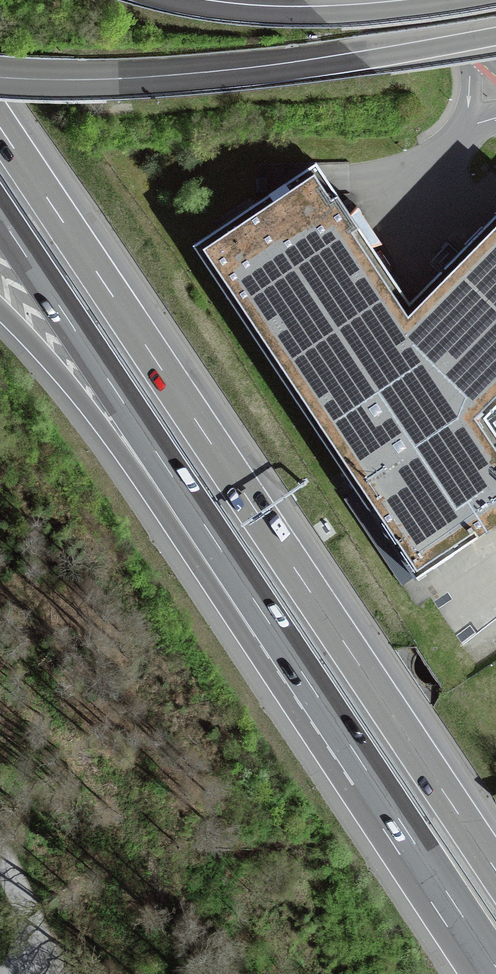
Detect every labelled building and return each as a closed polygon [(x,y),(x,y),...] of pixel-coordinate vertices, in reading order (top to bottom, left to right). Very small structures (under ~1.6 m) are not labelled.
[(192,244),(415,577),(495,523),(495,431),(486,416),(495,405),(495,213),(409,302),(316,162),(192,244)]
